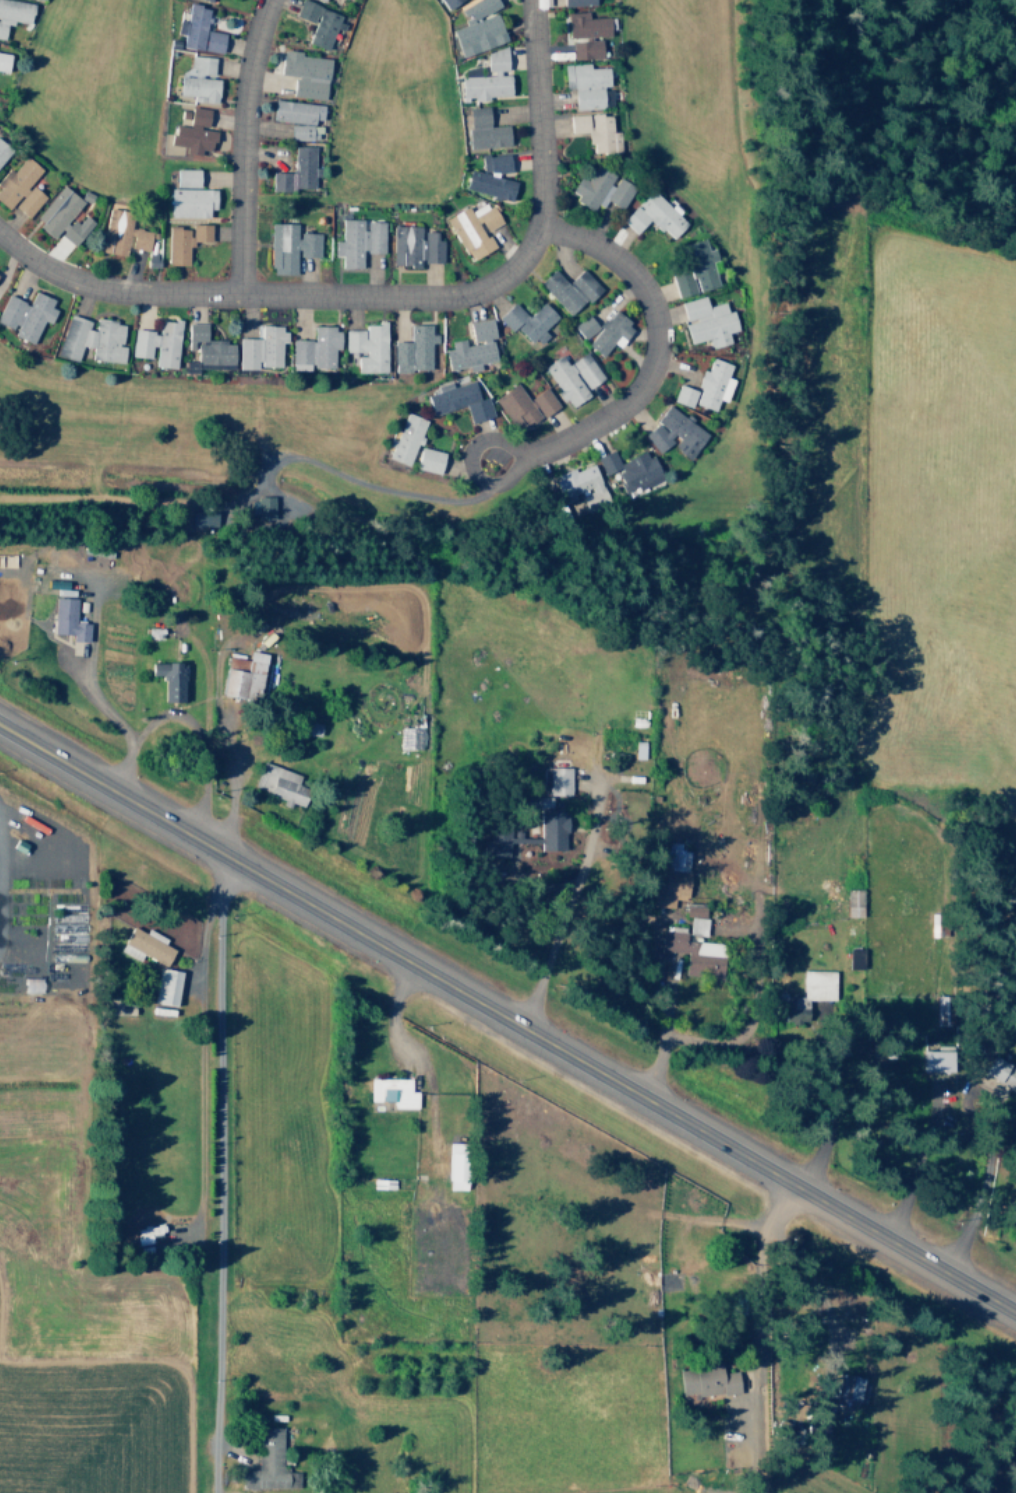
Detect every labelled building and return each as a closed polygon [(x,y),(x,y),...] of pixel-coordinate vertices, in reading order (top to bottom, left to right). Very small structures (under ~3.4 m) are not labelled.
[(15,0),(0,0),(0,39),(3,39),(6,21),(29,24),(33,3),(15,0)] [(326,50),(339,13),(302,0),(299,0),(294,15),(314,22),(307,43),(326,50)] [(445,11),(462,0),(438,0),(445,11)] [(495,11),(499,10),(496,0),(474,0),(459,5),(465,24),(451,29),(459,57),(505,42),(495,11)] [(223,33),(205,31),(209,7),(187,4),(185,22),(176,20),(174,33),(182,34),(180,47),(221,52),(223,33)] [(567,37),(609,36),(608,17),(587,18),(587,11),(566,12),(567,37)] [(601,58),(601,40),(570,41),(571,59),(601,58)] [(325,99),(329,58),(299,55),(300,51),(282,49),(279,74),(293,76),(291,96),(325,99)] [(460,76),(460,97),(472,97),(473,100),(487,100),(487,95),(510,95),(509,73),(507,73),(506,49),(487,49),(488,76),(460,76)] [(7,71),(9,54),(0,52),(0,70),(7,71)] [(178,95),(191,96),(191,101),(217,102),(218,78),(212,77),(214,57),(191,56),(190,77),(179,76),(178,95)] [(574,109),(603,108),(602,86),(608,86),(608,67),(589,68),(589,63),(563,64),(564,88),(573,88),(574,109)] [(320,125),(323,105),(274,99),(272,118),(320,125)] [(208,108),(190,106),(188,126),(172,124),(170,144),(184,146),(183,152),(210,155),(213,130),(206,129),(208,108)] [(507,145),(506,125),(488,125),(487,106),(466,107),(467,147),(507,145)] [(567,116),(569,133),(588,132),(589,152),(619,150),(618,131),(612,132),(610,113),(567,116)] [(290,124),(289,139),(318,140),(319,125),(290,124)] [(11,149),(0,140),(0,162),(11,149)] [(313,146),(293,145),(293,172),(271,172),(270,189),(312,190),(313,146)] [(509,171),(508,154),(480,155),(481,172),(509,171)] [(24,156),(11,172),(7,168),(0,177),(0,204),(7,210),(11,205),(26,217),(43,196),(28,184),(41,169),(24,156)] [(633,186),(614,176),(615,174),(596,163),(587,180),(578,176),(571,191),(577,194),(574,200),(592,210),(595,204),(601,207),(605,200),(621,209),(633,186)] [(198,169),(175,169),(175,186),(198,187),(198,169)] [(464,190),(511,200),(515,180),(468,170),(464,190)] [(54,237),(80,199),(59,184),(33,222),(54,237)] [(207,217),(208,209),(214,209),(215,189),(169,188),(168,216),(207,217)] [(635,233),(649,219),(670,239),(686,223),(677,215),(678,213),(652,188),(621,220),(635,233)] [(493,248),(485,231),(501,223),(490,201),(469,212),(467,207),(445,217),(467,261),(493,248)] [(99,252),(125,256),(126,248),(149,251),(152,231),(129,228),(131,212),(106,208),(99,252)] [(58,234),(72,246),(92,222),(83,215),(76,224),(71,220),(58,234)] [(383,221),(363,221),(363,219),(340,219),(340,241),(333,240),(333,255),(339,256),(339,268),(361,268),(361,252),(383,253),(383,221)] [(319,233),(296,232),(296,223),(270,223),(269,274),(295,274),(296,256),(318,257),(319,233)] [(166,264),(188,265),(188,241),(210,241),(210,224),(190,224),(189,227),(167,227),(166,264)] [(392,266),(419,266),(418,225),(391,226),(392,266)] [(422,262),(442,263),(442,240),(436,240),(436,231),(423,231),(422,262)] [(716,286),(709,261),(716,260),(713,248),(706,250),(702,239),(682,244),(688,269),(670,274),(676,297),(716,286)] [(553,269),(538,283),(569,316),(599,287),(581,269),(566,283),(553,269)] [(0,309),(0,324),(14,329),(11,335),(32,344),(42,321),(49,324),(55,309),(49,307),(53,299),(34,291),(28,304),(6,295),(0,309)] [(679,301),(684,322),(683,322),(688,343),(706,339),(709,348),(729,343),(726,332),(736,330),(731,310),(725,311),(723,302),(706,306),(703,296),(679,301)] [(527,316),(512,302),(497,318),(510,331),(514,327),(530,342),(556,315),(541,301),(527,316)] [(601,356),(612,342),(618,347),(634,326),(611,310),(599,326),(584,314),(573,329),(588,340),(585,344),(601,356)] [(56,356),(76,361),(80,345),(91,348),(89,357),(120,365),(125,347),(119,346),(124,324),(96,317),(93,330),(87,329),(89,320),(67,314),(56,356)] [(175,368),(179,321),(159,319),(158,332),(133,329),(130,356),(152,358),(152,366),(175,368)] [(495,361),(492,338),(495,338),(492,319),(468,322),(472,343),(463,344),(462,339),(449,341),(450,349),(443,350),(446,369),(495,361)] [(385,372),(385,321),(376,321),(376,324),(363,325),(363,329),(343,330),(343,353),(355,353),(355,372),(385,372)] [(233,365),(233,344),(225,344),(225,340),(205,340),(206,324),(187,323),(186,349),(195,349),(194,364),(233,365)] [(392,341),(392,370),(430,371),(430,343),(436,343),(436,334),(429,334),(430,325),(408,324),(408,341),(392,341)] [(238,338),(237,369),(256,369),(256,366),(280,367),(280,343),(284,343),(284,326),(259,325),(259,339),(238,338)] [(290,370),(308,370),(308,367),(333,367),(333,349),(338,349),(339,327),(313,327),(313,340),(291,339),(290,370)] [(541,367),(562,400),(564,398),(570,407),(589,396),(585,389),(602,379),(585,352),(566,364),(560,355),(541,367)] [(730,364),(711,358),(706,371),(701,370),(696,387),(699,388),(693,405),(713,411),(717,399),(725,401),(732,379),(726,377),(730,364)] [(465,405),(470,423),(491,417),(486,397),(478,399),(473,380),(451,386),(450,382),(436,386),(437,393),(426,396),(432,414),(465,405)] [(494,398),(516,432),(538,417),(516,383),(494,398)] [(696,391),(678,384),(671,400),(690,407),(696,391)] [(557,406),(544,388),(529,398),(542,417),(557,406)] [(707,434),(686,419),(683,416),(667,405),(651,428),(643,434),(657,453),(671,442),(680,453),(689,460),(707,434)] [(387,458),(408,465),(425,419),(406,412),(394,444),(393,443),(387,458)] [(415,468),(439,474),(444,452),(420,447),(415,468)] [(617,462),(612,450),(595,457),(602,475),(615,470),(624,492),(635,487),(636,490),(661,479),(648,449),(617,462)] [(603,493),(592,464),(574,471),(573,469),(553,476),(563,503),(573,499),(572,495),(589,488),(593,497),(603,493)] [(216,512),(190,511),(190,526),(215,527),(216,512)] [(74,598),(53,597),(52,634),(71,634),(71,641),(87,641),(88,623),(74,622),(74,598)] [(222,696),(248,700),(249,693),(260,695),(266,654),(249,651),(248,660),(227,657),(222,696)] [(185,702),(184,663),(150,663),(151,676),(163,675),(163,703),(185,702)] [(643,759),(643,741),(634,741),(633,758),(643,759)] [(299,775),(262,761),(251,789),(290,803),(302,807),(309,789),(296,784),(299,775)] [(569,794),(570,767),(547,767),(547,794),(569,794)] [(565,850),(564,809),(538,810),(539,850),(565,850)] [(680,843),(667,843),(667,869),(687,869),(687,850),(680,850),(680,843)] [(688,933),(704,934),(706,905),(685,904),(685,916),(689,916),(688,933)] [(146,928),(144,933),(131,926),(119,951),(138,961),(142,954),(165,966),(174,949),(163,944),(166,939),(146,928)] [(721,978),(725,943),(685,939),(686,932),(661,930),(659,950),(686,952),(684,975),(721,978)] [(181,971),(159,968),(153,1003),(175,1006),(181,971)] [(834,970),(802,969),(802,994),(784,994),(783,1028),(806,1028),(806,998),(834,999),(834,970)] [(40,994),(41,979),(23,978),(23,993),(40,994)] [(953,1024),(952,995),(934,995),(935,1024),(953,1024)] [(953,1070),(953,1050),(921,1050),(921,1070),(953,1070)] [(993,1055),(982,1075),(1015,1092),(1015,1067),(993,1055)] [(410,1078),(370,1077),(369,1101),(393,1101),(393,1108),(416,1108),(416,1091),(409,1091),(410,1078)] [(448,1189),(465,1189),(466,1143),(449,1143),(448,1189)] [(163,1224),(134,1227),(135,1245),(150,1243),(149,1233),(164,1232),(163,1224)] [(739,1390),(736,1370),(721,1372),(720,1364),(678,1369),(681,1397),(739,1390)] [(834,1402),(848,1405),(849,1399),(860,1401),(864,1377),(839,1373),(834,1402)] [(241,1488),(297,1488),(297,1472),(281,1472),(281,1427),(256,1427),(256,1469),(241,1469),(241,1488)]
